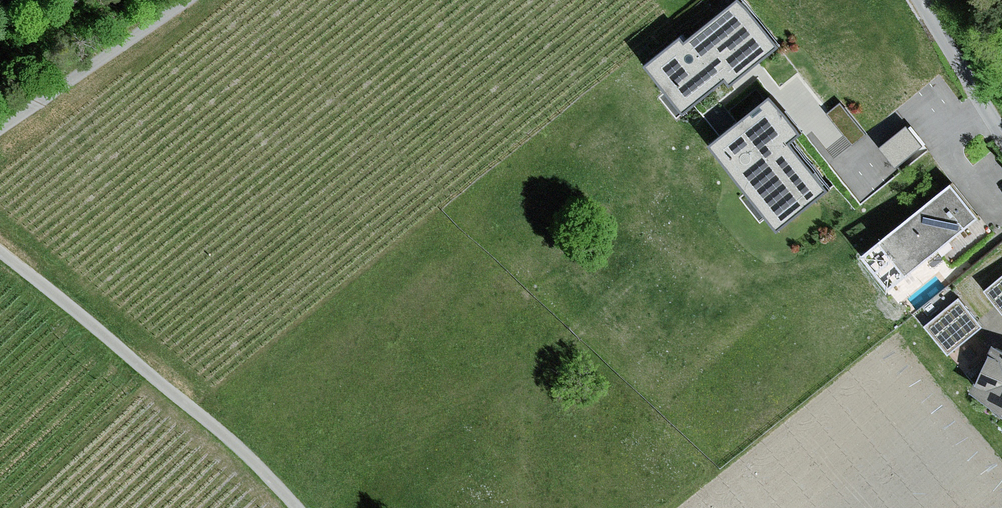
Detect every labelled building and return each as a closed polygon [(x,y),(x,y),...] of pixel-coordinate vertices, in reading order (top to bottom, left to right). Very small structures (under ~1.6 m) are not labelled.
[(779,44),(743,0),(736,0),(688,39),(684,34),(649,63),(687,109),(729,75),(734,81),(779,44)] [(781,228),(832,187),(793,138),(802,131),(772,95),(712,142),(781,228)] [(841,103),(829,113),(853,144),(865,134),(841,103)] [(908,126),(882,147),(898,166),(923,145),(908,126)] [(980,218),(952,183),(866,254),(894,288),(980,218)] [(985,290),(1001,309),(1001,276),(985,290)] [(959,296),(925,324),(949,353),(983,325),(959,296)] [(996,347),(975,393),(990,400),(994,405),(1001,410),(1001,350),(996,347)]
